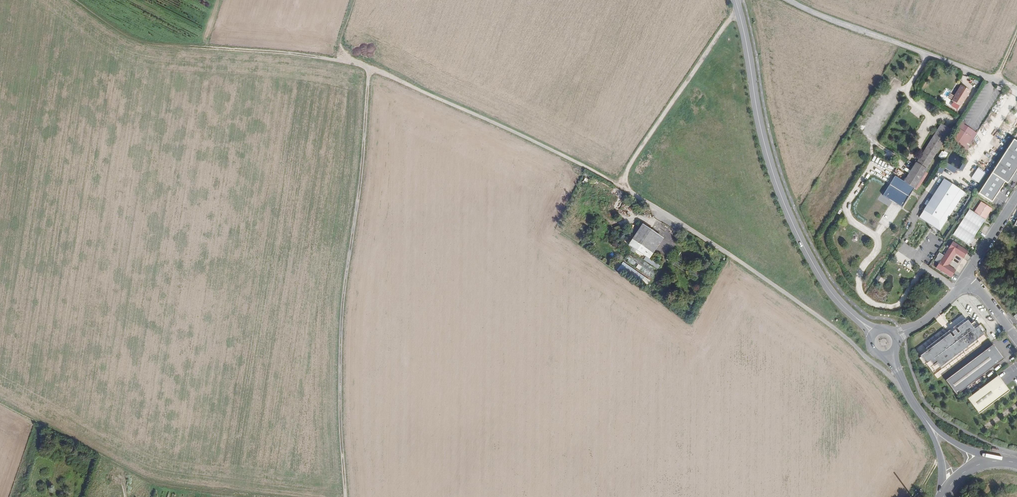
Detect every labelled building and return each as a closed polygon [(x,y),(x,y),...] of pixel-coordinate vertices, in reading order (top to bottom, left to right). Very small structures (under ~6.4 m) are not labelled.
[(960,85),(954,96),(951,101),(960,106),(963,101),(970,91),(960,85)] [(919,187),(922,181),(920,179),(920,178),(922,180),(924,178),(927,174),(924,172),(926,169),(951,130),(941,124),(916,163),(903,182),(894,176),(883,195),(902,207),(914,188),(916,190),(918,186),(919,187)] [(962,124),(959,128),(972,137),(975,132),(962,124)] [(962,150),(971,137),(958,128),(949,142),(962,150)] [(963,151),(972,138),(971,137),(962,150),(963,151)] [(1013,140),(991,173),(1005,182),(1007,184),(1013,175),(1016,169),(1016,142),(1013,140)] [(941,165),(937,171),(941,174),(945,168),(941,165)] [(986,173),(978,167),(971,177),(979,183),(986,173)] [(1005,182),(991,173),(978,193),(992,202),(993,200),(1005,182)] [(944,180),(920,219),(941,232),(965,193),(944,180)] [(981,202),(974,212),(976,214),(982,206),(988,210),(983,218),(985,220),(992,209),(981,202)] [(982,206),(976,214),(974,212),(969,209),(953,235),(969,245),(985,220),(983,218),(988,210),(982,206)] [(662,239),(641,225),(628,245),(648,259),(662,239)] [(938,264),(936,268),(951,278),(956,270),(948,265),(952,259),(955,254),(963,259),(968,251),(953,242),(944,256),(938,264)] [(934,261),(938,264),(944,256),(939,253),(934,261)] [(965,318),(926,348),(927,350),(920,356),(921,357),(919,358),(924,365),(926,364),(929,362),(932,366),(933,365),(934,366),(937,363),(942,369),(978,342),(976,340),(984,334),(977,326),(974,329),(970,324),(965,318)] [(993,345),(945,381),(956,395),(1004,359),(993,345)] [(929,362),(926,364),(933,373),(935,371),(932,366),(929,362)] [(967,399),(978,414),(1009,391),(998,376),(967,399)] [(916,488),(912,496),(922,496),(924,492),(916,488)]
